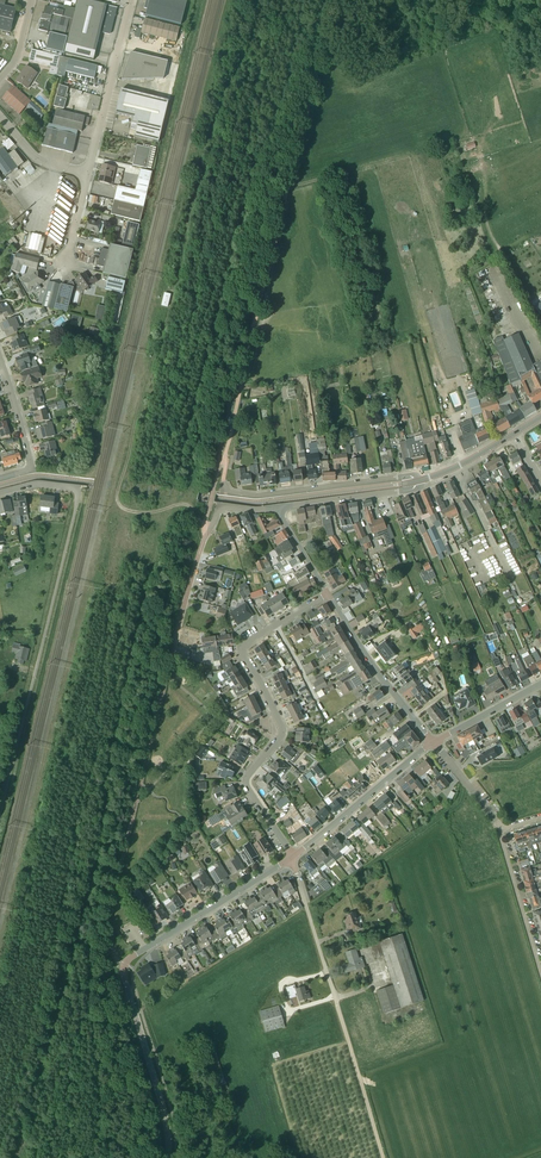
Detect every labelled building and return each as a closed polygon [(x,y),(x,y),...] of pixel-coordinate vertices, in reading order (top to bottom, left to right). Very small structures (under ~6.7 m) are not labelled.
[(107,5),(87,0),(78,0),(68,39),(64,55),(94,62),(101,32),(109,34),(111,33),(117,8),(118,8),(107,5)] [(146,15),(181,24),(187,0),(186,0),(146,0),(144,8),(147,9),(146,15)] [(10,32),(16,9),(0,5),(0,30),(10,32)] [(39,30),(47,32),(65,36),(70,19),(62,17),(64,11),(45,7),(44,12),(43,12),(39,30)] [(180,28),(145,19),(142,30),(137,29),(135,37),(140,39),(141,33),(176,42),(180,28)] [(64,55),(68,39),(50,34),(46,50),(64,55)] [(32,50),(29,61),(51,67),(49,74),(57,75),(61,57),(60,57),(60,56),(32,50)] [(122,80),(164,78),(168,61),(131,52),(132,53),(132,56),(131,55),(130,60),(131,60),(127,74),(126,74),(126,76),(127,76),(126,79),(122,80)] [(66,71),(94,79),(96,73),(101,74),(102,67),(61,57),(57,75),(64,77),(66,71)] [(28,89),(38,74),(26,66),(16,81),(28,89)] [(20,115),(25,108),(39,120),(45,114),(32,101),(14,85),(2,98),(20,115)] [(56,97),(53,108),(64,110),(67,100),(68,95),(67,94),(69,87),(59,85),(56,97)] [(169,101),(121,89),(115,114),(132,118),(131,123),(162,131),(169,101)] [(90,118),(75,114),(56,110),(53,124),(82,131),(83,124),(88,126),(90,118)] [(162,131),(131,123),(129,128),(136,130),(135,136),(159,142),(162,131)] [(73,153),(75,143),(77,136),(46,128),(42,146),(73,153)] [(2,144),(7,150),(15,144),(10,138),(2,144)] [(147,168),(151,148),(135,144),(135,147),(136,147),(134,156),(135,157),(133,165),(147,168)] [(3,148),(0,150),(0,169),(5,177),(18,168),(3,148)] [(10,155),(19,167),(25,163),(16,150),(10,155)] [(29,174),(35,170),(31,164),(25,168),(29,174)] [(113,167),(103,164),(101,170),(102,170),(100,182),(109,184),(113,167)] [(142,168),(138,189),(148,191),(152,171),(142,168)] [(114,200),(144,208),(147,193),(118,186),(114,200)] [(144,208),(114,200),(111,214),(140,222),(144,208)] [(97,219),(96,222),(89,221),(87,230),(98,233),(102,220),(97,219)] [(128,222),(122,245),(134,248),(139,225),(128,222)] [(25,249),(41,252),(45,237),(28,233),(25,249)] [(8,241),(13,247),(18,242),(14,237),(8,241)] [(109,249),(102,247),(97,266),(105,267),(104,272),(128,278),(136,248),(134,248),(122,245),(111,242),(109,249)] [(22,265),(31,267),(37,269),(40,260),(17,254),(12,270),(20,272),(22,265)] [(23,282),(29,291),(44,282),(37,272),(23,282)] [(85,273),(76,279),(84,291),(85,290),(86,291),(89,290),(88,288),(98,281),(94,277),(89,280),(85,273)] [(125,281),(108,277),(105,289),(123,293),(125,281)] [(54,310),(67,313),(74,285),(72,281),(67,283),(67,286),(61,284),(54,310)] [(60,285),(49,282),(42,306),(54,309),(60,285)] [(163,305),(164,305),(169,306),(173,293),(166,292),(163,305)] [(3,314),(5,318),(13,314),(9,306),(5,308),(3,304),(0,306),(0,316),(3,314)] [(96,320),(103,321),(105,314),(97,312),(96,320)] [(48,321),(51,324),(52,323),(56,328),(68,319),(64,314),(56,319),(55,317),(48,321)] [(81,323),(82,317),(75,315),(72,314),(71,321),(81,323)] [(17,317),(0,324),(0,325),(3,332),(5,331),(7,337),(17,332),(16,330),(22,328),(20,323),(23,322),(20,316),(17,317)] [(98,336),(99,329),(91,327),(89,334),(98,336)] [(533,365),(519,333),(504,340),(518,373),(532,365),(533,365)] [(11,344),(14,352),(24,348),(23,343),(26,342),(23,334),(12,338),(14,342),(11,344)] [(504,340),(502,337),(493,340),(510,383),(520,379),(521,379),(518,373),(504,340)] [(39,345),(30,348),(32,354),(41,351),(39,345)] [(30,362),(30,360),(27,353),(20,356),(21,357),(16,359),(19,367),(21,367),(23,371),(38,366),(36,360),(30,362)] [(533,365),(532,365),(537,373),(540,382),(540,360),(533,365)] [(533,404),(540,399),(540,382),(537,373),(532,365),(518,373),(521,379),(520,379),(527,394),(527,395),(529,398),(531,401),(533,404)] [(41,377),(42,377),(39,368),(21,374),(24,382),(26,382),(28,387),(38,383),(36,376),(41,375),(41,377)] [(56,387),(64,384),(62,378),(54,381),(56,387)] [(509,394),(510,395),(514,393),(510,384),(506,386),(509,394)] [(40,388),(28,392),(30,396),(29,396),(31,405),(32,404),(33,409),(45,405),(44,402),(41,403),(39,396),(42,395),(40,388)] [(482,413),(479,404),(475,388),(466,391),(469,403),(473,416),(482,413)] [(510,395),(513,402),(518,399),(515,393),(514,393),(510,395)] [(504,417),(510,427),(525,418),(519,409),(512,413),(507,405),(513,402),(510,395),(509,394),(497,399),(497,401),(499,409),(504,417)] [(58,410),(66,408),(64,400),(48,404),(49,409),(57,407),(58,410)] [(479,404),(482,413),(485,426),(494,422),(491,411),(499,409),(497,401),(493,402),(493,400),(479,404)] [(519,408),(519,409),(525,418),(537,411),(533,404),(531,401),(519,408)] [(39,422),(45,421),(49,420),(47,414),(46,410),(36,412),(37,414),(34,415),(35,421),(38,420),(39,422)] [(399,411),(401,421),(409,419),(406,410),(399,411)] [(496,435),(510,427),(504,417),(491,425),(496,435)] [(464,451),(479,444),(474,433),(473,431),(475,430),(471,419),(458,424),(463,436),(459,438),(464,451)] [(8,428),(6,421),(0,423),(0,431),(8,428)] [(55,436),(51,422),(50,422),(46,423),(42,424),(43,428),(37,429),(39,439),(55,436)] [(474,433),(479,444),(490,439),(486,429),(485,430),(483,426),(475,430),(473,431),(474,433)] [(2,438),(10,435),(8,428),(0,431),(0,438),(2,438)] [(428,443),(433,465),(440,463),(437,451),(435,442),(432,432),(422,435),(422,436),(423,439),(424,444),(428,443)] [(440,450),(443,459),(451,457),(445,437),(438,439),(439,441),(440,444),(438,445),(439,450),(440,450)] [(424,444),(423,439),(417,440),(411,442),(414,457),(416,457),(419,468),(420,467),(429,465),(424,444)] [(58,447),(56,447),(54,441),(43,444),(39,445),(40,449),(44,448),(47,457),(58,455),(60,454),(58,447)] [(399,442),(405,470),(409,470),(410,470),(411,470),(411,469),(412,469),(410,458),(406,443),(406,441),(399,442)] [(410,458),(412,469),(419,468),(416,457),(414,457),(411,442),(406,443),(410,458)] [(381,456),(384,474),(391,473),(390,464),(389,464),(388,459),(392,458),(390,449),(387,450),(387,455),(381,456)] [(8,452),(11,466),(18,464),(17,460),(21,459),(19,453),(16,454),(15,450),(8,452)] [(279,472),(280,484),(290,482),(289,473),(293,473),(292,466),(290,451),(286,452),(288,467),(282,468),(282,472),(279,472)] [(2,459),(4,467),(11,466),(8,452),(6,453),(6,452),(0,454),(1,459),(2,459)] [(320,462),(318,453),(310,454),(305,455),(307,465),(320,463),(320,462)] [(524,466),(517,453),(509,457),(513,465),(516,470),(517,470),(516,469),(524,466)] [(335,481),(346,481),(346,472),(339,472),(339,464),(348,463),(347,454),(346,454),(331,456),(332,465),(334,465),(334,472),(335,481)] [(509,474),(504,465),(500,457),(491,462),(495,470),(498,469),(498,470),(499,470),(505,483),(511,480),(509,474)] [(353,474),(362,473),(360,459),(351,460),(353,474)] [(329,473),(328,461),(320,462),(320,463),(323,481),(335,481),(334,472),(329,473)] [(483,466),(486,469),(488,474),(490,478),(492,481),(493,484),(494,484),(497,489),(500,488),(497,482),(495,478),(499,476),(497,471),(496,471),(495,470),(491,462),(483,466)] [(213,467),(206,465),(205,472),(211,474),(213,467)] [(380,474),(380,466),(365,467),(365,475),(380,474)] [(526,471),(524,466),(516,469),(517,470),(522,479),(532,496),(539,492),(526,471)] [(244,468),(235,470),(236,480),(241,480),(242,485),(252,484),(251,479),(255,479),(255,475),(254,475),(254,471),(250,472),(250,474),(245,474),(244,468)] [(266,469),(267,473),(268,485),(276,484),(275,472),(271,473),(270,468),(266,469)] [(488,474),(486,469),(477,474),(481,482),(482,486),(492,481),(490,478),(488,474)] [(293,473),(294,482),(303,481),(301,470),(293,471),(293,473)] [(316,470),(308,471),(309,480),(317,479),(316,470)] [(267,473),(258,474),(260,486),(268,485),(267,473)] [(481,489),(476,480),(467,484),(472,494),(475,492),(479,500),(478,500),(489,522),(495,518),(489,505),(485,497),(481,489)] [(457,490),(453,481),(445,484),(452,499),(460,496),(457,490)] [(435,498),(441,511),(445,509),(442,502),(439,496),(442,495),(438,486),(431,489),(435,498)] [(430,516),(433,523),(439,520),(426,491),(420,493),(425,505),(430,516)] [(417,494),(411,497),(420,517),(426,514),(417,494)] [(485,497),(489,505),(494,502),(490,494),(485,497)] [(54,503),(55,498),(42,496),(40,507),(50,509),(49,514),(57,515),(58,508),(53,508),(54,503)] [(27,508),(26,497),(17,498),(18,501),(13,502),(15,512),(16,520),(21,519),(20,516),(24,516),(23,508),(27,508)] [(405,498),(405,499),(402,500),(403,503),(406,510),(410,519),(415,517),(411,509),(413,508),(408,497),(407,498),(406,498),(405,498)] [(463,512),(471,507),(466,499),(458,504),(463,512)] [(0,502),(0,512),(1,514),(13,512),(10,500),(0,502)] [(372,534),(374,539),(383,536),(387,546),(393,544),(382,518),(374,521),(371,510),(374,509),(373,506),(371,500),(361,503),(372,534)] [(359,519),(357,503),(345,505),(348,518),(350,518),(352,524),(353,526),(361,546),(361,545),(369,542),(370,542),(367,536),(366,537),(360,522),(355,524),(354,519),(359,519)] [(395,515),(396,516),(400,526),(411,521),(410,519),(406,510),(403,503),(396,506),(395,507),(397,510),(398,513),(396,514),(395,515)] [(336,506),(340,521),(342,527),(352,524),(350,518),(348,518),(345,505),(345,504),(336,506)] [(445,519),(446,521),(451,519),(459,516),(459,515),(456,509),(454,505),(446,508),(445,509),(441,511),(441,512),(444,518),(445,519)] [(332,516),(330,506),(320,508),(322,518),(324,526),(331,524),(330,517),(332,516)] [(315,509),(314,507),(297,510),(299,525),(297,525),(299,533),(306,532),(305,524),(316,523),(316,527),(323,526),(322,518),(320,508),(315,509)] [(240,516),(245,527),(247,526),(250,534),(256,531),(254,527),(257,526),(252,515),(249,516),(248,513),(240,516)] [(240,525),(236,517),(228,520),(234,533),(237,532),(235,527),(240,525)] [(275,522),(267,526),(263,517),(257,519),(264,534),(268,532),(272,530),(277,527),(281,526),(278,520),(275,522)] [(442,526),(439,520),(433,523),(436,527),(436,528),(441,526),(442,526)] [(423,524),(418,526),(422,535),(427,533),(426,531),(423,524)] [(507,526),(502,530),(512,547),(516,545),(513,540),(516,539),(523,550),(528,547),(518,529),(518,530),(515,525),(510,527),(509,525),(507,526)] [(437,555),(446,551),(443,544),(439,536),(436,528),(436,527),(426,531),(427,533),(437,555)] [(463,527),(458,529),(463,539),(468,536),(463,527)] [(267,539),(274,534),(272,530),(268,532),(264,534),(267,539)] [(277,546),(289,538),(284,530),(274,536),(277,540),(275,541),(277,546)] [(217,557),(229,552),(226,544),(232,542),(229,534),(220,538),(223,545),(213,549),(217,557)] [(443,544),(448,542),(444,534),(439,536),(443,544)] [(330,540),(324,543),(328,551),(334,548),(330,540)] [(274,549),(279,557),(282,555),(284,559),(291,555),(293,554),(291,550),(292,549),(288,541),(274,549)] [(371,548),(369,542),(361,545),(364,553),(368,552),(367,549),(371,548)] [(293,559),(291,555),(284,559),(280,561),(281,565),(289,561),(292,567),(300,563),(297,557),(293,559)] [(266,569),(262,560),(256,562),(259,572),(266,569)] [(436,577),(429,563),(427,564),(428,566),(424,568),(430,580),(436,577)] [(24,566),(13,571),(16,576),(27,571),(24,566)] [(222,575),(223,568),(216,566),(215,570),(207,569),(205,578),(215,580),(217,574),(222,575)] [(299,570),(293,573),(295,577),(293,578),(296,584),(306,580),(304,575),(308,573),(305,567),(301,569),(301,570),(299,571),(299,570)] [(324,575),(329,583),(328,583),(333,590),(342,584),(341,583),(345,581),(342,575),(338,578),(333,569),(324,575)] [(299,599),(306,596),(303,591),(311,587),(316,584),(313,579),(308,581),(290,590),(293,597),(297,594),(299,599)] [(368,589),(365,581),(360,583),(364,591),(368,589)] [(204,590),(202,589),(199,599),(212,602),(216,589),(205,586),(204,590)] [(247,586),(238,592),(244,601),(249,597),(248,596),(250,594),(247,586)] [(264,595),(262,589),(250,594),(252,599),(264,595)] [(282,609),(290,604),(285,596),(287,595),(284,589),(281,591),(282,593),(275,597),(282,609)] [(358,595),(354,589),(353,589),(350,591),(349,592),(350,594),(342,599),(343,601),(340,602),(344,609),(352,604),(353,605),(357,603),(357,602),(354,598),(357,596),(358,595)] [(275,597),(268,602),(261,606),(262,608),(259,610),(262,615),(265,613),(268,618),(282,609),(275,597)] [(231,613),(238,625),(254,615),(246,603),(231,613)] [(331,612),(326,605),(313,612),(312,610),(307,613),(311,619),(317,616),(320,614),(322,617),(331,612)] [(224,619),(227,611),(218,608),(216,616),(224,619)] [(350,610),(344,614),(348,621),(354,617),(350,610)] [(365,619),(362,614),(355,618),(358,623),(365,619)] [(372,627),(375,625),(377,624),(378,626),(383,623),(382,622),(379,617),(366,624),(368,627),(362,630),(359,631),(358,631),(360,634),(361,634),(365,640),(377,633),(376,633),(372,627)] [(335,622),(332,618),(325,621),(328,626),(335,622)] [(498,635),(502,633),(497,623),(493,625),(498,635)] [(309,633),(304,625),(300,628),(298,624),(290,630),(297,641),(309,633)] [(421,624),(415,628),(418,633),(424,629),(421,624)] [(331,639),(343,632),(339,626),(324,635),(325,638),(329,635),(331,639)] [(412,626),(407,630),(414,639),(419,636),(412,626)] [(317,643),(321,641),(319,637),(314,627),(310,630),(317,643)] [(339,646),(348,641),(343,632),(331,639),(326,642),(325,642),(327,645),(336,641),(339,646)] [(233,635),(232,635),(215,637),(217,646),(234,644),(233,635)] [(200,639),(201,648),(201,649),(206,648),(207,653),(212,652),(213,661),(220,661),(220,656),(219,656),(218,651),(217,651),(216,646),(217,646),(215,637),(200,639)] [(353,650),(353,649),(348,641),(339,646),(337,648),(329,652),(324,655),(326,658),(341,650),(344,655),(353,650)] [(394,655),(383,641),(374,648),(385,663),(394,655)] [(263,644),(259,647),(254,650),(258,655),(270,648),(268,645),(265,647),(263,644)] [(337,648),(335,644),(328,648),(327,647),(326,647),(326,648),(329,652),(337,648)] [(20,647),(13,645),(13,648),(12,652),(16,653),(15,658),(18,659),(16,663),(23,665),(24,661),(27,661),(30,649),(20,647)] [(258,655),(261,660),(270,655),(268,652),(271,650),(270,648),(258,655)] [(324,655),(329,652),(326,648),(316,654),(318,658),(324,655)] [(347,660),(329,671),(330,674),(335,672),(339,669),(350,663),(358,658),(353,650),(344,655),(347,660)] [(540,672),(540,671),(540,660),(536,651),(532,653),(537,662),(535,663),(540,672)] [(500,664),(498,658),(497,658),(495,656),(494,653),(490,654),(494,666),(500,664)] [(232,659),(229,654),(222,659),(221,661),(223,664),(232,659)] [(261,660),(264,665),(276,658),(275,656),(272,658),(270,655),(261,660)] [(533,676),(533,675),(540,672),(535,663),(530,655),(523,659),(533,676)] [(282,667),(278,660),(276,658),(264,665),(267,671),(276,666),(279,670),(279,669),(282,667)] [(354,671),(363,665),(358,658),(350,663),(339,669),(335,672),(337,676),(352,667),(354,671)] [(518,675),(517,676),(521,683),(528,678),(524,671),(518,658),(516,659),(518,663),(516,664),(519,669),(516,671),(518,675)] [(224,680),(226,679),(239,671),(235,666),(234,667),(230,661),(222,666),(223,670),(225,673),(221,675),(224,680)] [(317,667),(314,661),(307,665),(310,671),(317,667)] [(366,670),(363,665),(354,671),(355,672),(350,675),(349,674),(340,680),(343,684),(347,681),(366,670)] [(395,670),(391,673),(395,678),(399,675),(402,679),(408,675),(411,673),(407,668),(404,669),(401,665),(399,667),(398,666),(394,669),(395,670)] [(509,689),(516,685),(507,668),(500,672),(509,689)] [(283,677),(279,669),(279,670),(273,673),(275,677),(272,678),(275,684),(288,677),(286,675),(283,677)] [(337,687),(343,696),(371,678),(366,670),(347,681),(343,684),(337,687)] [(242,677),(239,671),(226,679),(228,681),(231,679),(233,682),(242,677)] [(325,677),(323,673),(315,678),(317,681),(325,677)] [(402,679),(398,682),(402,687),(406,684),(407,685),(409,683),(411,686),(417,681),(414,677),(411,678),(408,675),(402,679)] [(245,682),(242,677),(233,682),(235,685),(231,687),(233,689),(245,682)] [(275,684),(277,689),(287,684),(285,681),(289,680),(288,677),(275,684)] [(411,692),(415,697),(423,690),(426,688),(422,683),(426,681),(423,677),(417,681),(411,686),(414,689),(411,692)] [(488,700),(506,690),(499,678),(486,685),(488,689),(483,692),(488,700)] [(327,686),(323,679),(313,684),(317,691),(327,686)] [(234,691),(237,689),(239,693),(248,687),(245,682),(233,689),(234,691)] [(293,688),(292,686),(288,687),(287,684),(277,689),(280,695),(293,688)] [(297,697),(293,688),(280,695),(283,700),(292,696),(293,699),(297,697)] [(460,698),(454,701),(459,710),(468,705),(470,707),(475,704),(467,688),(458,693),(460,698)] [(377,701),(384,696),(379,689),(367,698),(370,703),(375,699),(377,701)] [(423,690),(415,697),(418,702),(427,695),(423,690)] [(247,706),(256,701),(253,695),(241,702),(242,704),(245,703),(247,706)] [(427,695),(418,702),(422,707),(431,700),(427,695)] [(536,717),(537,716),(533,710),(536,708),(537,710),(540,707),(540,704),(538,699),(533,702),(532,700),(524,704),(528,711),(526,712),(526,713),(530,720),(536,717)] [(259,707),(256,701),(247,706),(248,709),(245,710),(246,713),(259,707)] [(299,701),(287,707),(289,712),(299,708),(297,705),(301,703),(299,701)] [(426,711),(430,716),(439,710),(441,707),(437,702),(426,711)] [(361,706),(354,711),(358,718),(365,713),(361,706)] [(246,713),(251,722),(258,718),(257,715),(262,712),(259,707),(246,713)] [(376,713),(373,709),(366,714),(371,721),(372,720),(375,724),(390,715),(384,707),(376,713)] [(289,712),(292,718),(305,712),(304,709),(300,711),(299,708),(289,712)] [(520,718),(515,709),(509,713),(512,717),(511,718),(516,727),(524,722),(522,718),(520,718)] [(439,710),(430,716),(434,721),(442,714),(439,710)] [(292,718),(295,724),(304,719),(303,716),(306,714),(305,712),(292,718)] [(402,719),(397,712),(381,725),(385,730),(388,727),(390,729),(402,719)] [(526,713),(521,716),(522,718),(524,722),(525,724),(530,721),(530,720),(526,713)] [(434,721),(437,726),(446,719),(442,714),(434,721)] [(501,717),(495,720),(498,726),(497,726),(501,734),(511,728),(507,720),(504,722),(501,717)] [(536,717),(530,720),(530,721),(533,725),(539,722),(536,717)] [(411,731),(406,725),(391,737),(396,743),(404,737),(411,731)] [(482,749),(478,743),(484,739),(477,726),(468,731),(473,740),(479,751),(482,749)] [(308,742),(309,729),(297,728),(297,732),(296,732),(295,741),(308,742)] [(254,733),(249,730),(247,734),(243,732),(240,736),(244,739),(242,743),(250,747),(252,744),(254,745),(258,737),(253,734),(254,733)] [(419,741),(411,731),(404,737),(396,743),(392,747),(397,753),(405,746),(409,751),(413,748),(418,744),(419,741)] [(462,747),(468,743),(472,749),(468,751),(470,753),(471,755),(479,751),(473,740),(468,731),(452,739),(456,745),(460,743),(462,747)] [(515,737),(506,742),(508,745),(517,740),(515,737)] [(373,743),(370,740),(364,744),(365,745),(366,745),(368,748),(373,743)] [(386,742),(371,753),(375,759),(390,748),(386,742)] [(238,745),(230,758),(241,765),(247,756),(245,755),(248,751),(238,745)] [(195,755),(202,760),(209,751),(202,746),(195,755)] [(281,754),(290,761),(297,752),(300,755),(304,750),(295,746),(291,751),(287,747),(281,754)] [(517,748),(521,756),(526,753),(522,746),(517,748)] [(483,764),(498,756),(494,748),(477,757),(480,763),(480,764),(481,764),(482,764),(483,764)] [(468,751),(463,757),(466,760),(469,756),(471,755),(470,753),(468,751)] [(383,770),(395,761),(392,757),(393,757),(392,756),(391,756),(389,753),(383,757),(382,757),(376,761),(383,770)] [(270,768),(279,775),(282,772),(284,774),(289,768),(281,761),(279,764),(275,761),(270,768)] [(425,773),(431,768),(425,761),(419,766),(425,773)] [(220,777),(226,779),(227,777),(232,779),(235,773),(232,772),(234,768),(231,767),(231,766),(221,762),(218,769),(223,771),(220,777)] [(317,765),(312,769),(320,779),(325,775),(317,765)] [(419,766),(413,770),(419,777),(416,779),(423,787),(426,785),(420,777),(425,773),(419,766)] [(441,775),(439,773),(435,768),(432,770),(436,776),(435,777),(436,779),(438,778),(441,775)] [(267,793),(274,785),(276,787),(279,783),(269,774),(266,778),(264,776),(257,784),(267,793)] [(347,781),(358,794),(366,788),(364,785),(368,782),(361,774),(356,779),(358,781),(354,784),(350,779),(347,781)] [(414,781),(408,774),(403,779),(409,787),(413,791),(417,787),(421,792),(424,789),(423,787),(416,779),(414,781)] [(436,779),(430,784),(437,794),(449,784),(443,778),(440,780),(438,778),(436,779)] [(407,792),(406,793),(404,791),(406,790),(409,787),(403,779),(397,784),(403,790),(397,795),(405,803),(408,801),(412,797),(409,794),(407,792)] [(351,800),(358,794),(347,781),(343,785),(344,787),(346,786),(349,789),(345,792),(342,789),(338,793),(341,796),(345,801),(349,797),(351,800)] [(225,785),(214,789),(217,798),(224,796),(226,802),(237,797),(233,787),(226,790),(225,785)] [(329,805),(335,813),(342,808),(336,801),(335,801),(334,800),(337,798),(338,799),(341,796),(338,793),(336,790),(328,797),(332,803),(329,805)] [(385,794),(379,799),(385,807),(389,812),(395,807),(397,809),(400,807),(395,801),(392,803),(385,794)] [(374,804),(380,811),(385,807),(379,799),(374,804)] [(226,817),(232,826),(243,819),(243,818),(247,815),(242,808),(244,807),(240,801),(218,815),(221,820),(226,817)] [(302,817),(294,805),(288,809),(296,821),(302,817)] [(324,807),(316,814),(320,819),(323,823),(326,821),(324,819),(330,814),(324,807)] [(368,808),(363,812),(369,820),(375,815),(368,808)] [(308,823),(314,830),(321,825),(317,821),(320,819),(316,814),(315,813),(312,809),(306,814),(311,820),(308,823)] [(363,812),(357,817),(363,825),(369,820),(363,812)] [(389,821),(381,812),(379,815),(386,824),(389,821)] [(386,824),(379,815),(376,817),(383,826),(386,824)] [(293,825),(288,818),(284,821),(283,822),(283,823),(287,829),(293,825)] [(360,830),(359,829),(352,821),(346,826),(353,834),(356,837),(361,833),(369,842),(372,840),(371,838),(369,836),(362,828),(360,830)] [(347,838),(353,834),(346,826),(341,831),(347,838)] [(372,834),(365,826),(362,828),(369,836),(372,834)] [(296,844),(307,836),(301,827),(295,831),(292,827),(287,830),(296,844)] [(532,830),(536,844),(540,843),(540,842),(537,828),(532,830)] [(532,830),(526,831),(531,849),(531,851),(535,850),(534,848),(533,845),(536,844),(532,830)] [(520,833),(524,848),(528,847),(529,850),(531,849),(526,831),(520,833)] [(514,835),(518,850),(524,848),(520,833),(519,834),(518,833),(516,834),(515,835),(514,835)] [(330,840),(340,852),(347,846),(339,837),(336,839),(334,836),(330,840)] [(217,847),(225,842),(221,837),(214,842),(217,847)] [(265,855),(273,851),(267,841),(266,842),(264,838),(254,845),(261,856),(265,854),(265,855)] [(354,849),(346,839),(343,841),(351,851),(354,849)] [(324,849),(332,859),(340,852),(330,840),(325,844),(328,847),(324,849)] [(258,855),(250,843),(242,847),(244,851),(239,854),(244,862),(245,861),(248,866),(254,863),(252,859),(258,855)] [(315,853),(325,865),(332,859),(324,849),(322,851),(320,849),(315,853)] [(310,861),(318,870),(320,869),(325,865),(315,853),(311,856),(313,859),(310,861)] [(245,868),(237,856),(230,860),(231,863),(227,865),(232,874),(239,870),(240,872),(245,868)] [(309,860),(303,865),(312,876),(318,871),(318,870),(310,861),(309,860)] [(210,873),(216,884),(228,876),(220,862),(214,866),(216,869),(210,873)] [(320,869),(318,870),(318,871),(326,879),(325,880),(328,882),(330,880),(322,871),(320,869)] [(531,872),(522,875),(524,881),(540,876),(539,873),(540,872),(540,869),(531,872)] [(206,890),(213,885),(204,870),(199,873),(201,876),(194,881),(200,891),(205,888),(206,890)] [(524,881),(525,886),(540,882),(540,876),(524,881)] [(283,879),(281,880),(287,891),(291,896),(295,894),(293,890),(296,888),(294,880),(290,882),(288,880),(285,881),(283,879)] [(287,891),(281,880),(276,884),(279,889),(276,891),(280,897),(284,895),(283,894),(287,891)] [(320,884),(325,891),(331,887),(325,880),(320,884)] [(190,898),(191,899),(195,897),(198,894),(190,882),(178,890),(183,897),(184,897),(186,901),(190,898)] [(525,887),(527,893),(540,888),(540,882),(525,886),(525,887)] [(270,887),(268,889),(266,887),(264,888),(270,899),(271,901),(272,902),(273,903),(278,900),(278,899),(280,897),(276,891),(274,893),(270,887)] [(260,899),(263,905),(265,908),(268,906),(267,905),(272,902),(271,901),(270,899),(264,888),(259,891),(262,898),(260,899)] [(527,893),(529,898),(538,895),(537,893),(540,892),(540,888),(527,893)] [(539,898),(538,895),(529,898),(529,899),(531,904),(540,901),(540,897),(539,898)] [(168,910),(169,910),(172,914),(179,909),(178,908),(183,905),(178,896),(170,901),(171,902),(165,906),(168,910)] [(250,897),(248,898),(257,913),(265,908),(263,905),(260,899),(257,901),(254,898),(252,899),(250,897)] [(254,920),(252,916),(257,913),(248,898),(243,902),(248,911),(245,913),(249,918),(251,922),(254,920)] [(299,901),(293,905),(294,908),(298,906),(299,909),(303,907),(299,901)] [(533,910),(540,908),(540,901),(531,904),(533,910)] [(387,904),(389,908),(390,908),(392,912),(393,912),(397,911),(394,902),(390,903),(387,904)] [(151,914),(157,924),(168,917),(161,904),(155,908),(154,908),(153,908),(152,908),(151,908),(150,909),(150,910),(150,912),(151,914)] [(233,911),(241,923),(246,920),(249,918),(245,913),(243,914),(240,910),(237,912),(236,909),(233,911)] [(277,910),(283,920),(286,918),(280,909),(277,910)] [(241,923),(233,911),(228,914),(232,919),(229,921),(234,930),(242,925),(241,923)] [(353,931),(361,928),(355,912),(345,915),(348,922),(346,922),(348,929),(352,927),(353,931)] [(226,923),(223,917),(218,920),(224,931),(225,934),(231,930),(233,933),(235,932),(234,930),(229,921),(226,923)] [(215,922),(217,925),(214,926),(216,930),(213,932),(217,938),(220,943),(228,938),(225,934),(224,931),(218,920),(215,922)] [(213,932),(210,933),(205,925),(200,928),(209,943),(217,938),(213,932)] [(198,930),(199,932),(196,934),(199,938),(196,939),(202,949),(210,944),(209,943),(200,928),(198,930)] [(402,934),(379,941),(384,956),(393,985),(401,1008),(424,1001),(402,934)] [(189,935),(184,938),(190,948),(195,955),(195,957),(200,953),(199,952),(202,950),(202,949),(196,939),(193,941),(189,935)] [(184,950),(181,952),(185,958),(188,962),(191,960),(190,958),(195,955),(190,948),(184,938),(182,940),(183,942),(180,944),(184,950)] [(241,945),(238,938),(232,941),(235,948),(241,945)] [(371,944),(375,959),(384,956),(379,941),(371,944)] [(175,947),(169,951),(176,961),(181,958),(182,960),(185,958),(181,952),(178,953),(175,947)] [(346,953),(349,964),(343,966),(345,972),(365,966),(362,957),(359,958),(356,949),(346,953)] [(165,962),(169,968),(177,963),(176,961),(169,951),(167,952),(169,955),(166,956),(168,960),(165,962)] [(156,972),(158,977),(166,975),(162,963),(154,966),(155,967),(152,969),(149,964),(142,968),(143,970),(138,973),(144,982),(155,974),(155,973),(156,972)] [(286,987),(289,999),(297,996),(299,1001),(311,998),(311,997),(310,997),(308,991),(305,992),(304,987),(296,989),(295,985),(286,987)] [(401,1008),(393,985),(376,991),(384,1014),(401,1008)] [(278,997),(271,999),(273,1006),(280,1004),(278,997)] [(265,1032),(285,1027),(279,1005),(259,1011),(265,1032)]
